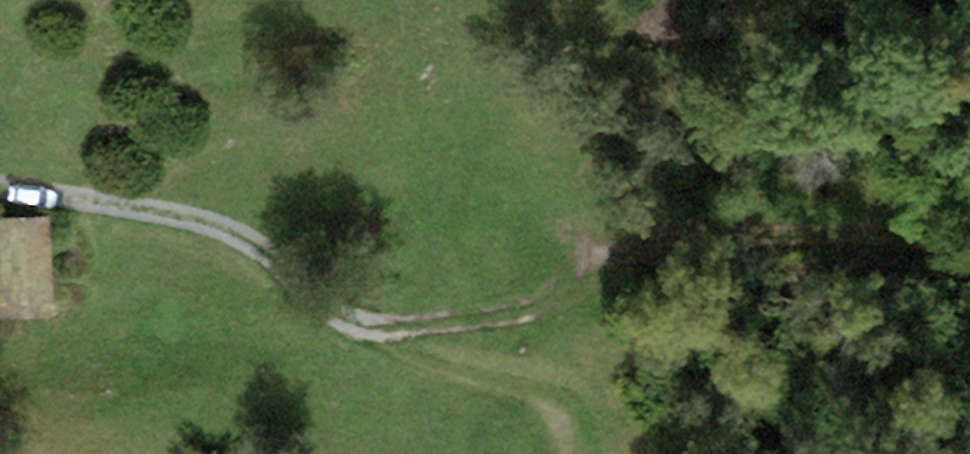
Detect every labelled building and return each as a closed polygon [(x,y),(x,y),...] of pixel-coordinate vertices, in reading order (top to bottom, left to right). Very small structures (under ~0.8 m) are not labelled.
[(2,310),(56,307),(52,217),(0,219),(0,275),(2,310)]
